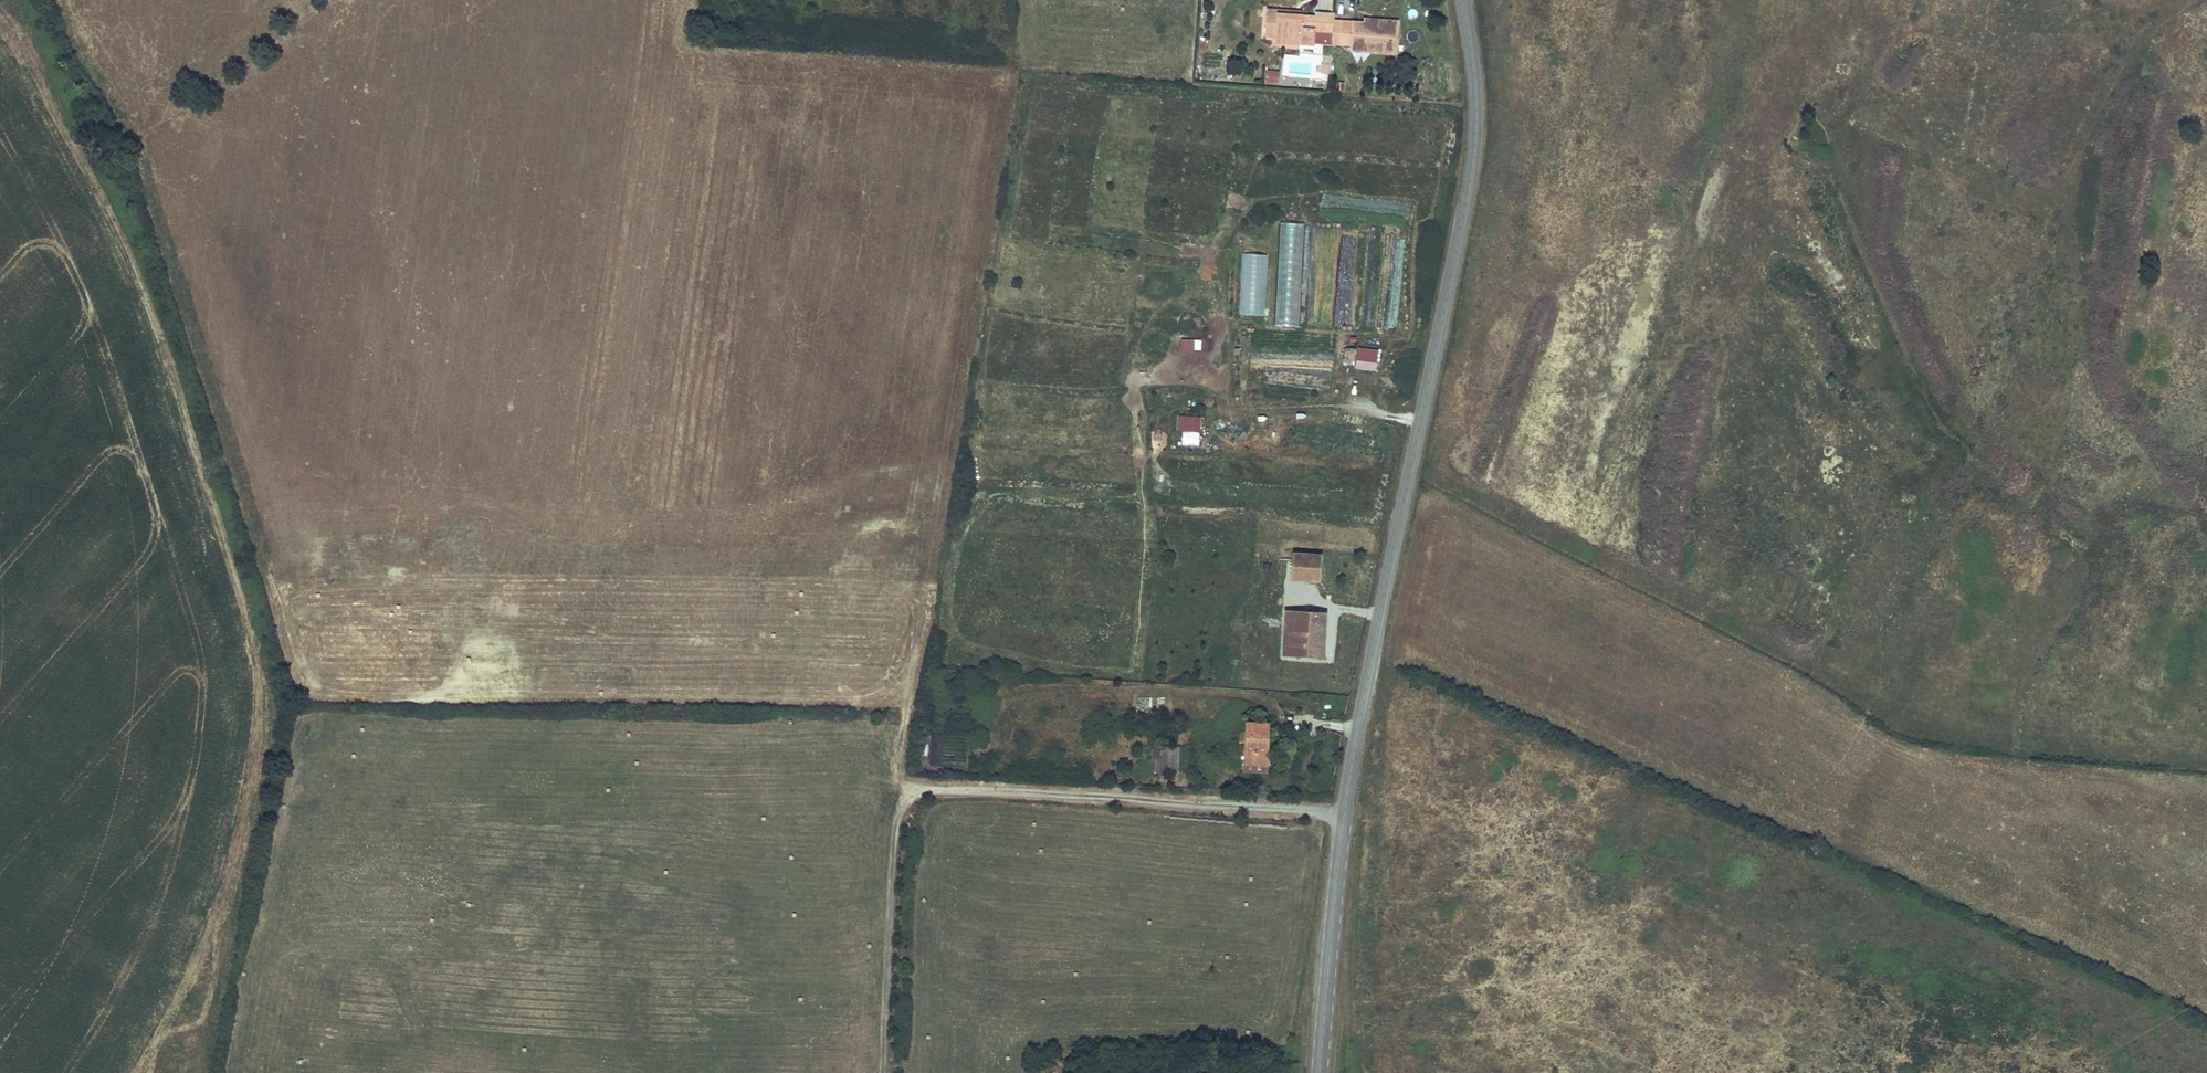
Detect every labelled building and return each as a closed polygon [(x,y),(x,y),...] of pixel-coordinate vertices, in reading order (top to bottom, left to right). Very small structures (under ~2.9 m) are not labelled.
[(1263,39),(1275,39),(1284,40),(1284,46),(1298,47),(1298,30),(1312,30),(1313,35),(1323,35),(1323,15),(1313,14),(1313,19),(1301,19),(1286,18),(1286,13),(1264,12),(1263,39)] [(1331,15),(1323,15),(1323,35),(1330,35),(1330,24),(1331,15)] [(1340,24),(1339,44),(1349,45),(1374,46),(1374,53),(1397,54),(1399,21),(1375,20),(1375,26),(1363,25),(1340,24)] [(1330,44),(1339,44),(1340,24),(1330,24),(1330,35),(1330,44)] [(1349,52),(1374,53),(1374,46),(1349,45),(1349,52)] [(1280,72),(1268,71),(1267,83),(1279,84),(1280,72)] [(1241,254),(1238,315),(1264,317),(1267,255),(1241,254)] [(1193,353),(1194,340),(1180,340),(1179,352),(1193,353)] [(1356,348),(1354,371),(1375,373),(1377,350),(1356,348)] [(1176,416),(1175,432),(1200,433),(1201,417),(1176,416)] [(1319,582),(1321,556),(1295,555),(1294,582),(1319,582)] [(1290,609),(1286,656),(1325,657),(1328,611),(1290,609)] [(1239,736),(1237,750),(1248,750),(1247,765),(1268,767),(1271,727),(1250,725),(1249,736),(1239,736)] [(928,767),(941,768),(944,735),(931,734),(928,767)] [(1181,745),(1159,744),(1158,771),(1180,772),(1181,745)]
